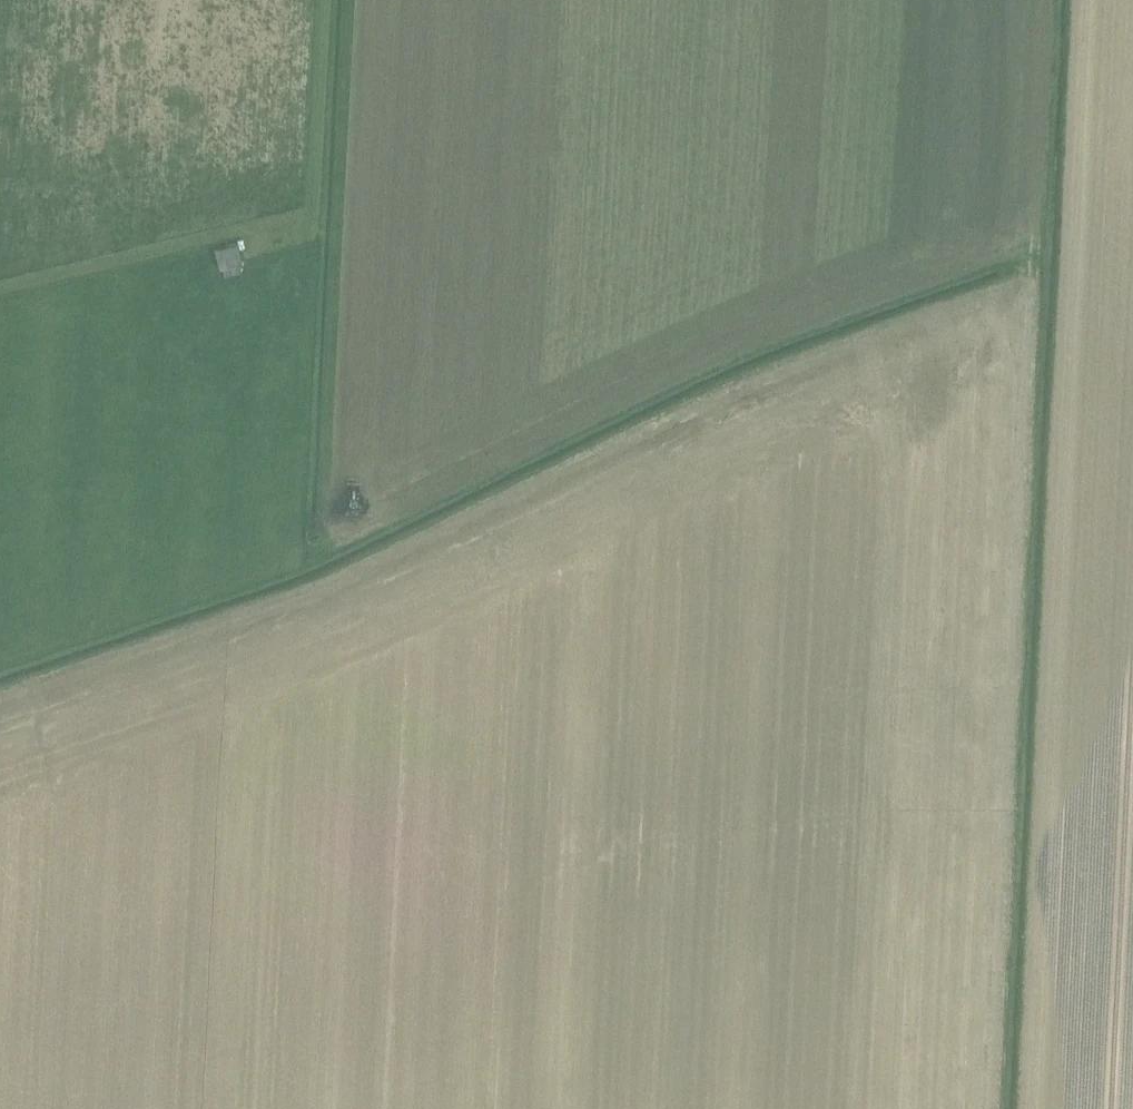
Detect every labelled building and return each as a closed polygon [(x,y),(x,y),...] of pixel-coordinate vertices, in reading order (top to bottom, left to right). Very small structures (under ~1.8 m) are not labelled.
[(237,244),(216,249),(221,268),(242,262),(237,244)]
